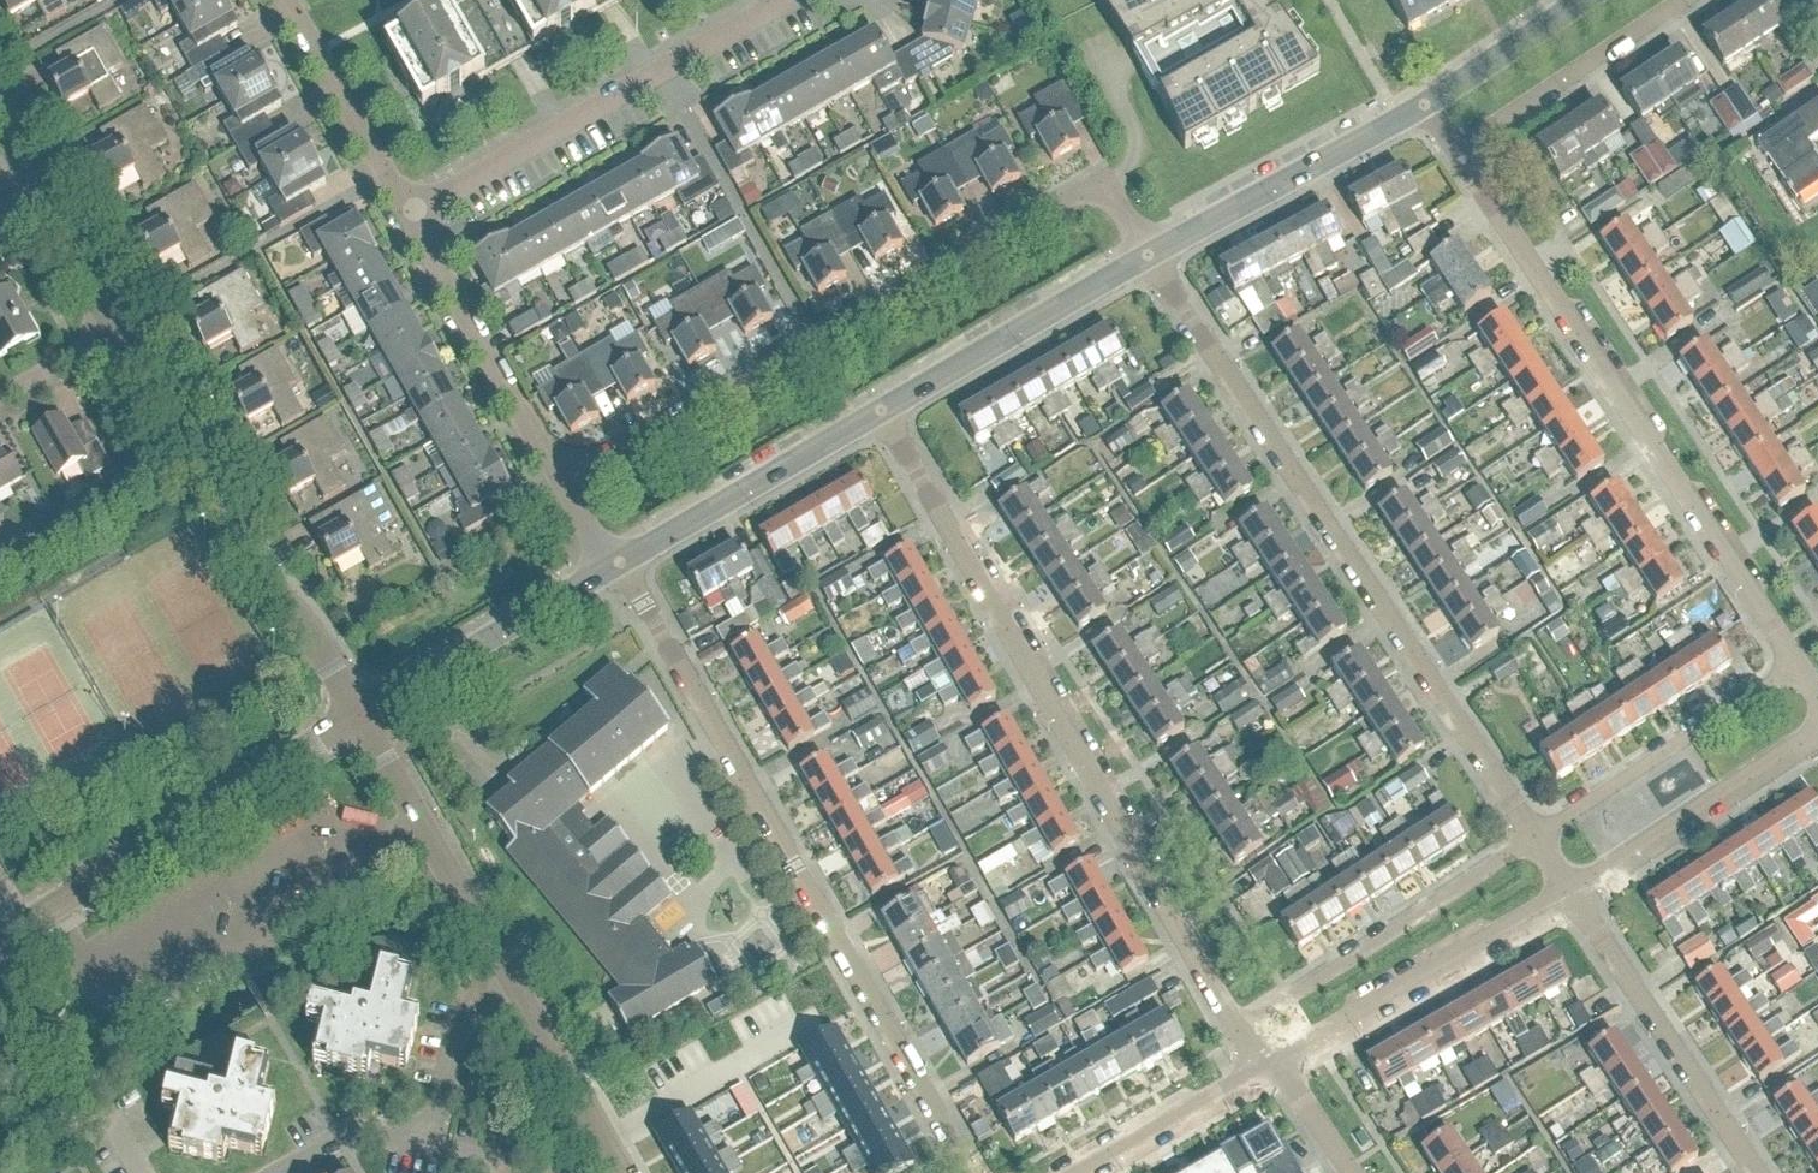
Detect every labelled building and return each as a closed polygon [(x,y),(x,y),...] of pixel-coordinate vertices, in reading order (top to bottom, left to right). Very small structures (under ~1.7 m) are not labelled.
[(9,19),(34,5),(45,24),(68,11),(62,0),(0,0),(0,3),(9,19)] [(160,17),(172,10),(181,27),(223,3),(221,0),(150,0),(160,17)] [(485,0),(468,0),(386,46),(423,112),(440,102),(444,110),(473,94),(468,86),(517,58),(485,0)] [(517,58),(551,40),(555,47),(583,31),(579,24),(612,5),(609,0),(485,0),(517,58)] [(932,4),(931,3),(927,16),(969,28),(977,2),(970,0),(933,0),(932,4)] [(1132,57),(1164,39),(1166,43),(1199,24),(1201,28),(1234,10),(1253,44),(1158,98),(1184,151),(1291,90),(1308,72),(1306,60),(1262,0),(1101,0),(1095,2),(1120,40),(1122,39),(1132,57)] [(1407,32),(1464,0),(1389,0),(1407,32)] [(1751,49),(1779,31),(1759,0),(1758,0),(1731,18),(1751,49)] [(181,27),(191,42),(179,49),(192,72),(219,57),(212,44),(237,30),(231,21),(233,20),(223,3),(181,27)] [(902,54),(917,80),(919,84),(933,76),(931,72),(951,61),(953,51),(962,53),(969,28),(927,16),(924,29),(925,29),(922,42),(902,54)] [(1751,49),(1731,18),(1702,37),(1723,68),(1751,49)] [(99,113),(122,100),(108,75),(122,67),(101,30),(55,56),(64,71),(47,81),(63,109),(88,94),(99,113)] [(874,33),(851,46),(871,83),(872,82),(880,94),(901,82),(904,87),(917,80),(902,54),(890,61),(874,33)] [(851,46),(828,59),(849,96),(871,83),(851,46)] [(1676,54),(1648,73),(1668,103),(1677,116),(1705,97),(1696,85),(1676,54)] [(219,57),(192,72),(181,78),(188,91),(199,85),(204,94),(217,86),(227,104),(267,81),(257,63),(256,64),(251,55),(226,69),(219,57)] [(828,59),(806,72),(826,108),(849,96),(828,59)] [(1783,97),(1810,79),(1801,65),(1774,83),(1783,97)] [(806,72),(783,84),(804,121),(826,108),(806,72)] [(1648,73),(1620,92),(1640,122),(1668,103),(1648,73)] [(267,81),(227,104),(237,119),(225,126),(239,148),(264,134),(256,122),(281,108),(276,99),(277,98),(267,81)] [(783,84),(760,97),(781,134),(804,121),(783,84)] [(1036,108),(1016,119),(1029,143),(1037,138),(1051,163),(1079,147),(1070,131),(1085,122),(1063,84),(1033,101),(1036,108)] [(1721,96),(1740,126),(1754,116),(1734,87),(1721,96)] [(1761,95),(1769,108),(1783,99),(1775,87),(1761,95)] [(162,91),(150,97),(154,105),(164,107),(170,103),(162,91)] [(1740,126),(1721,96),(1707,105),(1727,134),(1740,126)] [(749,104),(749,102),(737,109),(759,147),(768,142),(776,155),(788,149),(780,135),(781,134),(760,97),(749,104)] [(1817,137),(1817,105),(1756,146),(1765,160),(1769,157),(1783,178),(1779,180),(1792,201),(1817,183),(1817,163),(1813,156),(1812,157),(1804,146),(1817,137)] [(1598,106),(1570,125),(1590,155),(1598,165),(1609,158),(1601,148),(1618,136),(1598,106)] [(108,149),(91,159),(107,186),(132,172),(143,191),(166,178),(152,152),(166,144),(145,108),(99,134),(108,149)] [(737,109),(714,122),(727,144),(714,152),(729,178),(754,164),(747,153),(759,147),(737,109)] [(904,114),(895,119),(899,126),(908,121),(904,114)] [(881,124),(889,136),(898,130),(891,118),(881,124)] [(933,133),(925,120),(912,127),(919,141),(933,133)] [(1590,155),(1570,125),(1536,148),(1559,182),(1582,166),(1587,174),(1598,167),(1590,155)] [(946,150),(968,188),(982,180),(991,197),(1019,181),(1005,156),(1013,152),(1000,128),(980,140),(976,134),(946,150)] [(843,137),(850,150),(861,144),(853,131),(843,137)] [(251,170),(258,166),(269,183),(311,158),(301,141),(300,142),(295,133),(271,147),(264,134),(239,148),(251,170)] [(850,150),(843,137),(832,144),(839,156),(850,150)] [(1641,149),(1661,178),(1672,171),(1653,141),(1641,149)] [(676,143),(654,156),(675,195),(686,189),(695,203),(719,189),(701,159),(689,166),(676,143)] [(1661,178),(1641,149),(1626,159),(1645,189),(1661,178)] [(968,188),(946,150),(916,167),(920,174),(900,185),(913,209),(921,204),(935,229),(962,213),(953,197),(968,188)] [(796,160),(798,163),(805,175),(822,165),(814,151),(796,160)] [(654,156),(642,163),(642,165),(631,171),(652,208),(675,195),(654,156)] [(269,183),(278,198),(266,205),(275,219),(281,229),(316,208),(308,195),(325,186),(320,177),(321,176),(311,158),(269,183)] [(805,175),(798,163),(787,169),(794,181),(805,175)] [(1400,169),(1373,184),(1400,233),(1401,236),(1416,228),(1409,214),(1421,208),(1400,169)] [(1663,201),(1691,181),(1682,170),(1654,190),(1663,201)] [(631,171),(609,184),(630,221),(652,208),(631,171)] [(820,191),(834,197),(839,186),(825,180),(820,191)] [(235,181),(223,188),(230,201),(242,194),(235,181)] [(1627,181),(1614,190),(1623,204),(1636,195),(1627,181)] [(586,197),(607,234),(613,243),(624,237),(618,227),(630,221),(609,184),(586,197)] [(1373,184),(1346,198),(1361,227),(1381,216),(1384,222),(1380,225),(1388,239),(1400,233),(1373,184)] [(738,193),(747,209),(761,201),(752,185),(738,193)] [(214,221),(194,186),(145,214),(153,229),(137,238),(153,266),(178,252),(188,271),(212,257),(196,230),(214,221)] [(777,216),(808,202),(801,186),(770,200),(777,216)] [(1623,204),(1614,190),(1580,214),(1589,227),(1623,204)] [(859,200),(829,217),(850,255),(865,247),(874,263),(902,247),(888,223),(896,218),(883,195),(862,206),(859,200)] [(607,234),(586,197),(564,209),(585,246),(607,234)] [(710,208),(719,225),(734,217),(725,200),(710,208)] [(585,246),(564,209),(541,222),(562,259),(585,246)] [(1297,224),(1324,274),(1336,268),(1328,253),(1323,255),(1320,249),(1340,238),(1325,210),(1297,224)] [(850,255),(829,217),(799,234),(803,240),(782,252),(796,275),(804,270),(818,295),(845,279),(836,263),(850,255)] [(275,219),(261,227),(266,237),(281,229),(275,219)] [(331,265),(369,243),(355,220),(333,233),(326,220),(299,236),(313,260),(324,254),(331,265)] [(231,221),(220,226),(228,242),(239,237),(231,221)] [(1738,221),(1726,230),(1742,254),(1755,246),(1738,221)] [(562,259),(541,222),(518,235),(540,272),(562,259)] [(737,222),(725,229),(732,242),(745,235),(737,222)] [(1297,224),(1271,239),(1286,267),(1306,256),(1309,263),(1305,265),(1313,280),(1324,274),(1297,224)] [(1615,266),(1660,236),(1653,226),(1641,234),(1643,238),(1637,242),(1625,224),(1598,241),(1615,266)] [(1704,238),(1711,253),(1732,243),(1725,228),(1704,238)] [(680,230),(668,237),(675,249),(687,243),(680,230)] [(1414,257),(1436,242),(1428,231),(1406,245),(1414,257)] [(1661,238),(1660,236),(1615,266),(1631,291),(1658,273),(1646,256),(1652,251),(1655,255),(1677,241),(1670,232),(1661,238)] [(507,240),(495,247),(517,285),(540,272),(518,235),(507,242),(507,240)] [(675,249),(668,237),(658,243),(665,255),(675,249)] [(1271,239),(1244,253),(1260,281),(1271,303),(1283,296),(1276,285),(1291,277),(1286,267),(1271,239)] [(369,243),(331,265),(337,277),(327,283),(333,294),(343,288),(380,267),(374,255),(375,255),(369,243)] [(1426,302),(1473,271),(1456,245),(1429,263),(1442,282),(1435,286),(1433,282),(1419,291),(1426,302)] [(517,285),(495,247),(472,260),(488,288),(480,292),(493,314),(510,304),(504,292),(517,285)] [(639,250),(622,260),(630,274),(648,264),(639,250)] [(1260,281),(1244,253),(1217,268),(1232,296),(1247,288),(1260,281)] [(1384,259),(1371,266),(1377,278),(1389,272),(1390,271),(1384,259)] [(630,274),(622,260),(606,269),(614,284),(630,274)] [(1388,296),(1395,291),(1416,277),(1407,264),(1379,282),(1388,296)] [(380,267),(343,288),(349,299),(339,306),(345,316),(355,311),(393,289),(380,267)] [(729,274),(699,291),(720,329),(735,320),(744,337),(772,321),(758,296),(766,292),(752,268),(732,280),(729,274)] [(1692,270),(1686,275),(1693,286),(1700,281),(1692,270)] [(1490,297),(1473,271),(1426,302),(1433,313),(1447,304),(1444,300),(1451,295),(1463,314),(1490,297)] [(1736,308),(1772,286),(1763,272),(1727,295),(1736,308)] [(229,337),(230,339),(240,356),(263,343),(248,316),(262,308),(242,273),(196,299),(205,314),(188,324),(204,351),(229,337)] [(1670,291),(1658,273),(1631,291),(1648,316),(1693,286),(1686,275),(1673,283),(1676,287),(1670,291)] [(1369,303),(1382,295),(1371,274),(1357,281),(1369,303)] [(1347,275),(1330,284),(1337,298),(1355,289),(1347,275)] [(1317,285),(1326,303),(1336,299),(1326,280),(1317,285)] [(1260,281),(1247,288),(1262,315),(1274,307),(1271,303),(1260,281)] [(588,282),(578,288),(585,300),(595,294),(588,282)] [(1817,285),(1817,283),(1797,296),(1816,323),(1817,322),(1817,288),(1817,286),(1817,285)] [(630,304),(639,299),(631,285),(622,290),(630,304)] [(1693,286),(1648,316),(1664,341),(1691,323),(1679,305),(1685,301),(1688,305),(1700,297),(1693,286)] [(298,314),(312,306),(302,288),(288,296),(298,314)] [(585,300),(578,288),(567,294),(575,306),(585,300)] [(406,312),(393,289),(355,311),(368,333),(406,312)] [(1214,314),(1232,302),(1223,289),(1206,301),(1214,314)] [(24,347),(39,338),(28,318),(25,320),(8,290),(0,294),(0,357),(23,344),(24,347)] [(1779,290),(1763,300),(1782,329),(1798,319),(1779,290)] [(720,329),(699,291),(669,307),(673,314),(652,325),(665,349),(674,344),(688,369),(715,353),(706,337),(720,329)] [(1274,307),(1285,324),(1295,319),(1285,301),(1274,307)] [(312,306),(298,314),(308,330),(322,322),(312,306)] [(544,307),(533,313),(540,326),(551,320),(544,307)] [(1274,307),(1262,315),(1250,322),(1262,340),(1285,324),(1274,307)] [(406,312),(368,333),(381,356),(419,334),(406,312)] [(540,326),(533,313),(507,328),(514,341),(540,326)] [(585,331),(576,315),(564,322),(572,338),(585,331)] [(1473,372),(1520,342),(1503,317),(1476,334),(1490,354),(1483,358),(1481,355),(1468,364),(1473,372)] [(1804,317),(1793,325),(1803,340),(1814,333),(1804,317)] [(1396,323),(1383,331),(1392,344),(1404,336),(1396,323)] [(555,348),(569,340),(561,327),(547,335),(555,348)] [(1130,399),(1120,382),(1113,371),(1110,373),(1106,367),(1124,356),(1108,329),(1083,344),(1109,388),(1113,386),(1123,403),(1122,404),(1130,414),(1153,400),(1146,389),(1130,399)] [(419,334),(381,356),(394,378),(433,356),(426,345),(425,345),(419,334)] [(611,340),(581,357),(603,395),(618,387),(627,403),(654,388),(640,363),(648,358),(635,335),(615,347),(611,340)] [(1286,376),(1330,347),(1323,336),(1311,344),(1315,350),(1309,354),(1297,335),(1270,353),(1286,376)] [(1424,336),(1399,353),(1397,354),(1405,366),(1432,348),(1424,336)] [(324,359),(336,352),(329,340),(317,347),(324,359)] [(1536,366),(1520,342),(1473,372),(1481,384),(1494,376),(1491,372),(1498,367),(1510,384),(1536,366)] [(1694,386),(1739,356),(1732,345),(1720,354),(1723,358),(1717,362),(1704,343),(1678,361),(1694,386)] [(1109,388),(1083,344),(1058,358),(1074,386),(1091,376),(1095,382),(1091,384),(1098,395),(1109,388)] [(1147,363),(1138,347),(1125,355),(1133,371),(1147,363)] [(1337,358),(1330,347),(1286,376),(1302,400),(1328,382),(1316,364),(1322,360),(1326,365),(1337,358)] [(1817,374),(1817,373),(1817,350),(1806,358),(1817,374)] [(230,397),(246,425),(271,410),(281,429),(305,416),(290,389),(296,386),(276,351),(238,372),(246,387),(230,397)] [(336,352),(324,359),(329,368),(341,361),(336,352)] [(1419,386),(1446,370),(1436,354),(1409,370),(1419,386)] [(439,367),(433,356),(394,378),(407,401),(444,379),(438,368),(439,367)] [(1739,356),(1694,386),(1711,411),(1737,393),(1726,375),(1732,371),(1734,375),(1747,367),(1739,356)] [(603,395),(581,357),(552,374),(555,381),(535,392),(548,415),(556,411),(570,435),(598,420),(589,404),(603,395)] [(1074,386),(1058,358),(1033,373),(1059,418),(1070,411),(1064,400),(1060,402),(1056,396),(1074,386)] [(1455,371),(1459,377),(1467,372),(1463,366),(1455,371)] [(1536,366),(1510,384),(1522,403),(1515,408),(1512,404),(1499,413),(1506,423),(1553,391),(1536,366)] [(1059,418),(1033,373),(1008,387),(1024,415),(1041,405),(1045,411),(1041,413),(1048,424),(1059,418)] [(444,379),(407,401),(413,412),(404,418),(410,429),(420,423),(457,402),(444,379)] [(1340,400),(1328,382),(1302,400),(1317,423),(1361,393),(1354,383),(1342,391),(1346,396),(1340,400)] [(1749,411),(1737,393),(1711,411),(1727,436),(1772,406),(1772,405),(1794,391),(1789,382),(1783,386),(1782,384),(1753,403),(1756,407),(1749,411)] [(349,404),(362,397),(355,385),(343,393),(349,404)] [(1024,415),(1008,387),(983,402),(1009,447),(1020,440),(1014,429),(1010,431),(1007,425),(1024,415)] [(311,399),(319,412),(335,403),(328,390),(311,399)] [(1569,416),(1553,391),(1506,423),(1513,433),(1526,425),(1523,421),(1531,416),(1543,434),(1569,416)] [(1361,393),(1317,423),(1333,446),(1359,429),(1347,411),(1353,406),(1357,412),(1368,404),(1361,393)] [(1160,448),(1203,419),(1187,395),(1160,412),(1172,430),(1166,433),(1164,430),(1153,437),(1160,448)] [(367,406),(362,397),(349,404),(355,414),(367,406)] [(1446,413),(1441,417),(1447,426),(1464,415),(1453,398),(1442,406),(1446,413)] [(1773,406),(1772,406),(1727,436),(1744,460),(1770,443),(1758,425),(1765,421),(1767,425),(1792,408),(1785,398),(1773,406)] [(470,424),(457,402),(420,423),(433,446),(470,424)] [(1009,447),(983,402),(958,417),(973,443),(974,444),(992,434),(995,440),(991,442),(998,453),(1006,449),(1009,447)] [(1397,445),(1408,439),(1389,404),(1378,411),(1397,445)] [(1114,405),(1102,412),(1110,424),(1121,417),(1114,405)] [(1569,416),(1543,434),(1554,451),(1547,456),(1545,452),(1532,461),(1539,472),(1586,441),(1569,416)] [(69,430),(62,418),(32,434),(57,477),(77,465),(86,482),(110,468),(85,423),(69,430)] [(325,419),(279,445),(288,461),(271,470),(287,498),(312,483),(323,502),(346,489),(331,463),(345,455),(325,419)] [(1077,427),(1085,440),(1098,432),(1090,419),(1077,427)] [(1203,419),(1160,448),(1167,459),(1178,451),(1176,448),(1182,444),(1193,461),(1219,443),(1203,419)] [(470,424),(433,446),(423,451),(436,473),(445,468),(483,447),(470,424)] [(1359,429),(1333,446),(1348,470),(1393,440),(1385,429),(1373,437),(1377,443),(1371,447),(1359,429)] [(1110,457),(1134,441),(1127,430),(1103,445),(1110,457)] [(374,449),(387,442),(381,431),(368,438),(374,449)] [(1424,464),(1450,447),(1440,433),(1414,450),(1424,464)] [(1393,440),(1348,470),(1364,493),(1390,476),(1378,457),(1384,453),(1388,458),(1399,451),(1393,440)] [(1586,441),(1539,472),(1546,482),(1559,474),(1556,470),(1563,465),(1576,483),(1602,466),(1586,441)] [(393,452),(387,442),(374,449),(380,459),(393,452)] [(1219,443),(1193,461),(1204,478),(1198,481),(1196,478),(1185,485),(1192,496),(1235,467),(1219,443)] [(1770,443),(1744,460),(1760,485),(1805,455),(1798,444),(1786,452),(1788,456),(1782,460),(1770,443)] [(1039,444),(1025,452),(1034,467),(1048,459),(1039,444)] [(1098,444),(1071,459),(1082,479),(1110,464),(1098,444)] [(489,458),(483,447),(445,468),(458,490),(497,469),(491,457),(489,458)] [(1431,466),(1441,482),(1466,466),(1456,450),(1431,466)] [(0,453),(0,493),(21,481),(4,451),(0,453)] [(1805,455),(1760,485),(1777,510),(1803,493),(1791,474),(1797,470),(1800,474),(1812,465),(1805,455)] [(1056,502),(1079,487),(1065,464),(1042,479),(1056,502)] [(1017,467),(989,486),(997,497),(1024,479),(1017,467)] [(1251,492),(1235,467),(1192,496),(1199,507),(1210,500),(1208,496),(1213,492),(1225,509),(1251,492)] [(400,494),(413,487),(415,485),(405,468),(390,477),(400,494)] [(497,469),(458,490),(465,502),(455,508),(461,519),(457,522),(464,535),(495,517),(488,505),(510,492),(497,469)] [(844,486),(832,493),(847,518),(846,518),(857,536),(868,529),(858,511),(872,503),(874,507),(881,503),(872,487),(865,491),(857,478),(854,480),(853,478),(843,484),(844,486)] [(1014,534),(1040,517),(1030,501),(1035,497),(1038,500),(1049,493),(1041,482),(1025,493),(1024,493),(998,510),(1014,534)] [(1585,542),(1632,511),(1616,486),(1589,503),(1602,524),(1596,528),(1593,523),(1579,531),(1585,542)] [(419,497),(413,487),(400,494),(406,504),(419,497)] [(374,488),(325,516),(308,526),(333,569),(358,554),(368,573),(396,558),(381,532),(395,524),(374,488)] [(1465,499),(1474,513),(1475,514),(1490,503),(1480,489),(1465,499)] [(847,518),(832,493),(829,495),(828,493),(819,498),(820,500),(808,507),(823,532),(822,532),(832,550),(844,543),(834,526),(846,518),(847,518)] [(1393,537),(1437,507),(1430,497),(1419,505),(1422,510),(1416,515),(1404,496),(1377,513),(1393,537)] [(1512,516),(1523,530),(1547,515),(1537,500),(1512,516)] [(795,514),(784,521),(798,546),(797,547),(808,565),(820,558),(809,540),(822,532),(823,532),(808,507),(805,509),(804,507),(794,513),(795,514)] [(1445,518),(1437,507),(1393,537),(1409,560),(1435,542),(1423,525),(1429,520),(1433,526),(1445,518)] [(1480,515),(1491,531),(1503,523),(1492,507),(1480,515)] [(1108,518),(1118,532),(1132,523),(1123,508),(1108,518)] [(1632,511),(1585,542),(1592,553),(1606,544),(1604,540),(1609,536),(1621,554),(1649,536),(1632,511)] [(61,528),(52,512),(39,520),(48,535),(61,528)] [(1237,565),(1281,536),(1265,512),(1238,529),(1250,547),(1244,551),(1241,547),(1231,554),(1237,565)] [(1817,547),(1817,515),(1817,512),(1790,530),(1807,555),(1817,547)] [(1040,517),(1014,534),(1030,559),(1073,530),(1066,519),(1055,526),(1058,530),(1052,534),(1040,517)] [(798,546),(784,521),(781,523),(779,521),(770,527),(771,529),(758,536),(783,579),(795,572),(785,554),(797,547),(798,546)] [(1551,522),(1526,538),(1537,555),(1562,539),(1551,522)] [(1124,533),(1137,552),(1149,544),(1136,525),(1124,533)] [(1169,557),(1194,540),(1186,528),(1161,544),(1169,557)] [(1080,541),(1073,530),(1030,559),(1046,583),(1073,565),(1061,548),(1067,545),(1070,548),(1080,541)] [(1281,536),(1237,565),(1245,576),(1256,569),(1253,565),(1259,561),(1270,578),(1297,560),(1281,536)] [(1649,536),(1622,553),(1634,571),(1629,575),(1626,570),(1613,579),(1614,580),(1606,585),(1613,596),(1665,561),(1649,536)] [(1435,542),(1409,560),(1424,583),(1468,554),(1477,548),(1470,537),(1450,551),(1453,557),(1447,561),(1435,542)] [(433,550),(440,564),(456,556),(448,541),(433,550)] [(736,546),(711,561),(727,588),(737,606),(747,600),(737,582),(752,573),(736,546)] [(1145,588),(1174,572),(1159,546),(1130,562),(1145,588)] [(1807,555),(1817,572),(1817,547),(1807,555)] [(909,550),(884,564),(866,575),(873,586),(891,576),(898,589),(923,575),(922,572),(924,571),(918,562),(916,563),(909,550)] [(1513,561),(1520,571),(1532,563),(1525,553),(1513,561)] [(1188,554),(1174,563),(1182,575),(1196,566),(1188,554)] [(1476,565),(1468,554),(1424,583),(1440,607),(1466,589),(1454,571),(1460,567),(1464,572),(1476,565)] [(1297,560),(1270,578),(1282,595),(1276,599),(1273,595),(1263,602),(1270,613),(1313,584),(1297,560)] [(723,609),(731,623),(715,632),(722,645),(750,628),(742,615),(737,606),(727,588),(711,561),(686,576),(702,603),(718,593),(726,607),(723,609)] [(1682,586),(1665,561),(1613,596),(1620,605),(1640,592),(1638,588),(1643,584),(1656,603),(1682,586)] [(1073,565),(1046,583),(1062,607),(1106,578),(1098,567),(1087,575),(1090,578),(1084,582),(1073,565)] [(818,586),(828,604),(840,597),(842,600),(854,593),(853,590),(843,572),(818,586)] [(898,589),(880,599),(887,611),(905,601),(912,613),(912,614),(937,599),(936,597),(938,596),(932,586),(930,587),(923,575),(898,589)] [(1529,584),(1538,598),(1516,613),(1526,629),(1552,612),(1554,615),(1561,610),(1539,577),(1529,584)] [(1106,578),(1062,607),(1078,631),(1105,614),(1093,596),(1099,592),(1102,596),(1112,589),(1106,578)] [(781,588),(790,603),(803,596),(793,580),(781,588)] [(771,615),(783,608),(768,582),(756,589),(771,615)] [(1313,584),(1270,613),(1277,624),(1288,617),(1285,613),(1291,609),(1303,626),(1329,609),(1313,584)] [(1157,617),(1176,605),(1181,602),(1173,588),(1149,604),(1157,617)] [(1466,589),(1440,607),(1455,630),(1500,601),(1492,590),(1481,597),(1484,603),(1478,607),(1466,589)] [(912,614),(912,613),(894,624),(901,636),(919,625),(926,638),(927,638),(951,624),(950,621),(952,620),(947,611),(945,612),(937,599),(912,614)] [(1500,601),(1455,630),(1471,654),(1497,636),(1485,617),(1491,613),(1495,619),(1507,611),(1500,601)] [(787,630),(812,616),(804,602),(777,617),(787,630)] [(1243,612),(1249,621),(1260,614),(1254,605),(1243,612)] [(756,606),(751,609),(742,615),(750,628),(764,620),(756,606)] [(1329,609),(1303,626),(1313,642),(1308,646),(1305,643),(1294,650),(1302,661),(1318,650),(1319,650),(1345,633),(1329,609)] [(1607,645),(1626,632),(1617,619),(1598,632),(1607,645)] [(1555,646),(1569,637),(1559,621),(1545,630),(1555,646)] [(908,648),(909,649),(896,656),(902,667),(915,659),(915,660),(933,650),(940,662),(941,663),(966,648),(964,646),(966,645),(961,635),(959,636),(951,624),(927,638),(926,638),(908,648)] [(869,656),(884,650),(875,629),(861,635),(869,656)] [(1154,630),(1144,636),(1133,644),(1136,647),(1130,651),(1118,634),(1092,652),(1108,676),(1151,647),(1150,644),(1159,638),(1154,630)] [(1676,638),(1706,683),(1731,666),(1713,640),(1694,652),(1690,646),(1694,643),(1686,631),(1676,638)] [(1706,683),(1676,638),(1664,645),(1673,657),(1677,655),(1681,661),(1663,672),(1681,699),(1706,683)] [(763,653),(755,639),(730,653),(732,657),(730,658),(736,667),(738,666),(744,678),(769,664),(770,665),(788,654),(781,642),(763,653)] [(1159,658),(1151,647),(1108,676),(1124,700),(1151,682),(1139,666),(1145,662),(1148,665),(1159,658)] [(908,695),(929,684),(931,687),(936,697),(937,697),(954,687),(955,687),(980,673),(978,670),(980,669),(975,660),(973,661),(966,648),(941,663),(940,662),(922,673),(923,673),(902,685),(908,695)] [(1331,705),(1374,677),(1358,652),(1332,670),(1343,687),(1337,691),(1335,688),(1324,695),(1331,705)] [(1242,666),(1254,684),(1265,677),(1260,670),(1259,670),(1252,660),(1242,666)] [(1496,686),(1516,673),(1508,660),(1488,674),(1496,686)] [(804,662),(795,667),(800,675),(809,669),(804,662)] [(1637,663),(1626,670),(1656,715),(1681,699),(1663,672),(1645,684),(1641,678),(1645,676),(1637,663)] [(769,664),(744,678),(746,681),(744,682),(750,692),(752,691),(759,702),(784,688),(784,689),(802,679),(800,675),(795,667),(777,677),(770,665),(769,664)] [(1255,685),(1263,698),(1292,679),(1284,666),(1255,685)] [(512,792),(486,814),(514,847),(506,854),(623,993),(608,1000),(627,1034),(716,983),(696,949),(688,954),(685,949),(674,956),(643,918),(670,896),(630,848),(607,821),(593,833),(589,828),(589,827),(581,818),(584,815),(577,807),(669,730),(629,682),(627,684),(614,669),(583,695),(596,711),(507,786),(512,792)] [(1631,693),(1613,705),(1631,732),(1656,715),(1626,670),(1615,677),(1623,690),(1627,687),(1631,693)] [(955,687),(954,687),(937,697),(936,697),(943,709),(961,699),(969,713),(994,698),(992,695),(994,694),(989,684),(987,685),(980,673),(955,687)] [(1390,701),(1374,677),(1331,705),(1338,716),(1349,709),(1347,706),(1353,702),(1364,718),(1390,701)] [(1162,699),(1151,682),(1124,700),(1140,724),(1192,690),(1184,679),(1165,692),(1168,695),(1162,699)] [(1212,700),(1221,714),(1222,715),(1250,697),(1240,681),(1212,700)] [(784,688),(759,702),(760,706),(758,707),(764,716),(766,715),(773,727),(798,713),(798,714),(816,703),(815,702),(825,696),(827,695),(824,689),(822,690),(820,687),(810,693),(809,691),(791,702),(784,689),(784,688)] [(915,697),(920,706),(936,697),(931,687),(915,697)] [(1279,717),(1301,703),(1303,701),(1295,688),(1270,703),(1279,717)] [(1192,690),(1140,724),(1157,749),(1183,731),(1171,714),(1177,710),(1180,713),(1199,700),(1193,691),(1192,691),(1192,690)] [(840,706),(851,724),(877,709),(866,691),(840,706)] [(1631,732),(1613,705),(1595,717),(1591,711),(1595,708),(1587,696),(1576,703),(1606,748),(1631,732)] [(1390,701),(1364,718),(1375,735),(1369,739),(1367,736),(1356,743),(1363,754),(1406,725),(1390,701)] [(1606,748),(1576,703),(1566,710),(1574,722),(1578,720),(1582,726),(1564,737),(1552,719),(1551,719),(1581,765),(1606,748)] [(1238,733),(1262,716),(1253,704),(1229,720),(1238,733)] [(798,713),(773,727),(775,730),(773,731),(778,741),(780,740),(787,753),(830,728),(823,716),(806,726),(798,714),(798,713)] [(1014,732),(1006,719),(963,744),(970,756),(988,745),(995,758),(996,758),(1020,744),(1019,742),(1021,741),(1015,731),(1014,732)] [(1581,765),(1551,719),(1541,726),(1549,738),(1553,736),(1557,742),(1538,754),(1556,781),(1581,765)] [(859,752),(885,738),(878,724),(850,739),(859,752)] [(913,755),(938,741),(928,724),(903,738),(913,755)] [(1406,725),(1363,754),(1370,765),(1381,757),(1379,754),(1385,750),(1396,767),(1423,749),(1406,725)] [(996,758),(995,758),(977,768),(984,780),(1002,770),(1009,783),(1010,783),(1035,769),(1033,766),(1035,765),(1030,755),(1028,757),(1020,744),(996,758)] [(916,760),(926,778),(952,763),(942,745),(916,760)] [(1231,748),(1222,754),(1211,761),(1214,764),(1208,768),(1196,751),(1170,769),(1186,793),(1229,764),(1228,763),(1237,757),(1231,748)] [(832,773),(824,759),(800,773),(801,777),(799,778),(805,787),(807,786),(814,798),(839,784),(839,785),(857,775),(850,763),(832,773)] [(1287,768),(1293,776),(1299,772),(1294,763),(1287,768)] [(1229,764),(1186,793),(1202,817),(1229,800),(1218,783),(1223,779),(1226,782),(1237,775),(1229,764)] [(1396,782),(1404,794),(1406,797),(1428,782),(1418,767),(1396,782)] [(1010,783),(1009,783),(991,793),(998,805),(1016,795),(1023,807),(1024,807),(1049,793),(1047,791),(1049,790),(1044,780),(1042,781),(1035,769),(1010,783)] [(1331,801),(1355,786),(1345,771),(1322,786),(1331,801)] [(839,784),(814,798),(816,801),(814,802),(819,812),(821,811),(828,823),(853,808),(853,809),(871,799),(864,787),(846,797),(839,785),(839,784)] [(919,785),(901,795),(909,809),(927,799),(919,785)] [(339,814),(349,807),(339,791),(328,798),(339,814)] [(1302,799),(1314,817),(1327,808),(1315,791),(1302,799)] [(1391,804),(1382,791),(1373,798),(1382,810),(1391,804)] [(1005,817),(1007,820),(994,826),(1000,836),(1030,819),(1037,832),(1038,832),(1063,818),(1061,815),(1063,814),(1058,804),(1056,806),(1049,793),(1024,807),(1023,807),(1005,817)] [(1788,810),(1803,834),(1814,852),(1817,849),(1817,833),(1814,827),(1817,824),(1817,803),(1812,794),(1809,796),(1807,794),(1798,800),(1799,802),(1788,810)] [(1279,821),(1297,810),(1289,796),(1271,807),(1279,821)] [(1425,828),(1443,855),(1467,839),(1450,812),(1449,813),(1438,796),(1427,803),(1434,814),(1438,812),(1442,817),(1425,828)] [(1240,816),(1229,800),(1202,817),(1218,842),(1262,813),(1254,802),(1243,809),(1246,812),(1240,816)] [(1382,824),(1368,802),(1354,811),(1364,827),(1369,833),(1382,824)] [(853,808),(828,823),(830,826),(828,827),(833,836),(835,835),(842,847),(867,833),(867,834),(885,823),(885,822),(898,815),(893,807),(880,814),(878,811),(861,822),(853,809),(853,808)] [(1776,818),(1764,825),(1780,849),(1779,850),(1791,867),(1802,859),(1791,842),(1803,834),(1788,810),(1785,812),(1784,810),(1774,816),(1776,818)] [(1354,811),(1346,816),(1356,830),(1357,832),(1364,827),(1354,811)] [(1262,813),(1218,842),(1235,866),(1261,848),(1249,831),(1255,827),(1258,830),(1269,823),(1262,813)] [(1322,820),(1324,824),(1321,825),(1336,848),(1343,844),(1340,840),(1356,830),(1346,816),(1346,814),(1322,820)] [(1038,832),(1037,832),(1020,842),(1026,854),(1044,843),(1052,857),(1077,843),(1075,840),(1077,839),(1072,829),(1070,830),(1063,818),(1038,832)] [(1443,855),(1425,828),(1408,840),(1404,834),(1408,832),(1400,821),(1390,827),(1418,871),(1443,855)] [(1780,849),(1764,825),(1761,827),(1760,825),(1751,831),(1752,833),(1740,841),(1756,865),(1755,865),(1767,883),(1778,875),(1767,858),(1779,850),(1780,849)] [(1393,849),(1377,860),(1394,887),(1418,871),(1390,827),(1379,835),(1386,846),(1390,843),(1393,849)] [(1313,828),(1295,839),(1304,852),(1321,841),(1313,828)] [(905,829),(893,836),(899,847),(911,840),(905,829)] [(867,833),(842,847),(844,850),(842,851),(847,861),(849,860),(856,872),(881,857),(882,858),(899,848),(899,847),(893,836),(875,846),(867,834),(867,833)] [(942,858),(956,851),(949,838),(935,846),(942,858)] [(1728,849),(1717,856),(1733,880),(1732,881),(1743,898),(1755,891),(1743,873),(1755,865),(1756,865),(1740,841),(1738,843),(1736,841),(1727,847),(1728,849)] [(1308,876),(1291,849),(1275,860),(1292,887),(1308,876)] [(1352,852),(1341,859),(1370,903),(1394,887),(1377,860),(1359,871),(1356,866),(1359,863),(1352,852)] [(1705,864),(1693,872),(1709,896),(1708,896),(1720,914),(1731,906),(1720,889),(1732,881),(1733,880),(1717,856),(1714,858),(1713,856),(1703,862),(1705,864)] [(881,857),(856,872),(858,875),(856,876),(861,885),(863,884),(871,897),(909,875),(914,872),(911,868),(907,861),(889,871),(882,858),(881,857)] [(1345,881),(1328,892),(1345,919),(1370,903),(1341,859),(1330,866),(1338,877),(1341,875),(1345,881)] [(991,860),(977,868),(982,878),(986,876),(997,870),(992,862),(991,860)] [(1271,862),(1269,862),(1247,877),(1253,886),(1262,880),(1275,900),(1289,890),(1271,862)] [(1097,877),(1089,864),(1046,888),(1053,900),(1071,890),(1078,903),(1079,903),(1103,889),(1102,886),(1104,885),(1099,876),(1097,877)] [(962,901),(977,894),(971,884),(969,885),(960,869),(948,875),(962,901)] [(1681,880),(1670,887),(1685,911),(1685,912),(1696,929),(1707,921),(1696,904),(1708,896),(1709,896),(1693,872),(1690,874),(1689,872),(1680,878),(1681,880)] [(1345,919),(1328,892),(1311,903),(1307,897),(1311,895),(1304,884),(1292,891),(1321,934),(1345,919)] [(1685,911),(1670,887),(1667,889),(1666,887),(1656,893),(1658,895),(1645,903),(1672,945),(1684,937),(1672,920),(1685,912),(1685,911)] [(1079,903),(1078,903),(1060,913),(1067,925),(1085,915),(1092,927),(1093,928),(1118,913),(1116,911),(1118,910),(1113,900),(1111,901),(1103,889),(1079,903)] [(1321,934),(1292,891),(1282,898),(1289,909),(1293,907),(1297,912),(1279,924),(1297,950),(1321,934)] [(1785,891),(1776,896),(1783,908),(1792,902),(1785,891)] [(1030,911),(1021,895),(1020,893),(998,905),(1008,923),(1030,911)] [(893,941),(936,917),(923,895),(881,919),(893,941)] [(1783,922),(1801,950),(1813,942),(1804,927),(1817,918),(1817,914),(1812,904),(1783,922)] [(973,924),(987,915),(982,907),(968,916),(973,924)] [(1093,928),(1092,927),(1074,937),(1081,949),(1099,939),(1106,952),(1107,952),(1132,938),(1130,935),(1132,934),(1127,925),(1125,926),(1118,913),(1093,928)] [(893,941),(906,962),(951,936),(959,931),(952,919),(945,924),(939,915),(936,917),(893,941)] [(993,925),(987,915),(973,924),(978,934),(993,925)] [(1756,931),(1747,918),(1730,930),(1739,942),(1756,931)] [(1725,950),(1737,942),(1727,927),(1715,935),(1725,950)] [(1751,963),(1781,943),(1772,931),(1743,950),(1751,963)] [(951,936),(906,962),(918,983),(963,957),(951,936)] [(1715,957),(1706,944),(1701,936),(1676,951),(1690,973),(1715,957)] [(1107,952),(1106,952),(1088,962),(1095,974),(1113,964),(1121,978),(1146,963),(1144,960),(1146,959),(1141,949),(1139,950),(1132,938),(1107,952)] [(1814,946),(1802,953),(1815,975),(1817,973),(1817,952),(1814,946)] [(998,965),(1011,957),(1006,949),(993,956),(998,965)] [(1524,972),(1541,1000),(1567,985),(1551,956),(1524,972)] [(930,1004),(970,981),(975,978),(963,957),(918,983),(930,1004)] [(1011,957),(998,965),(1003,974),(1016,967),(1011,957)] [(1788,966),(1769,978),(1781,995),(1799,983),(1788,966)] [(405,1072),(419,1016),(404,1013),(412,978),(380,971),(375,991),(318,977),(306,1026),(321,1030),(312,1065),(367,1078),(371,1063),(405,1072)] [(1744,973),(1727,984),(1718,971),(1694,987),(1697,990),(1695,992),(1701,1001),(1703,1000),(1710,1011),(1734,995),(1735,996),(1752,984),(1744,973)] [(1514,1015),(1527,1008),(1541,1000),(1524,972),(1498,987),(1514,1015)] [(1809,986),(1817,996),(1817,978),(1809,986)] [(982,1002),(970,981),(930,1004),(942,1025),(982,1002)] [(1057,981),(1044,988),(1041,990),(1050,1007),(1067,998),(1057,981)] [(1125,996),(1133,1009),(1156,995),(1148,982),(1125,996)] [(1527,1037),(1514,1015),(1498,987),(1472,1002),(1488,1030),(1503,1022),(1515,1043),(1514,1044),(1525,1062),(1537,1055),(1527,1037)] [(1026,1005),(1040,997),(1034,988),(1021,996),(1026,1005)] [(740,1006),(733,993),(706,1008),(713,1022),(740,1006)] [(1734,995),(1710,1011),(1712,1014),(1710,1015),(1717,1024),(1718,1023),(1726,1034),(1750,1018),(1750,1019),(1768,1008),(1760,996),(1743,1008),(1735,996),(1734,995)] [(1133,1009),(1125,996),(1117,1001),(1124,1015),(1133,1009)] [(1040,997),(1026,1005),(1031,1014),(1045,1006),(1040,997)] [(982,1002),(942,1025),(954,1046),(1001,1019),(995,1009),(988,1013),(982,1002)] [(1472,1002),(1445,1017),(1462,1046),(1488,1030),(1472,1002)] [(1580,1005),(1567,1012),(1578,1032),(1591,1025),(1580,1005)] [(1048,1008),(1028,1019),(1023,1023),(1033,1041),(1058,1026),(1048,1008)] [(1124,1021),(1132,1033),(1122,1039),(1140,1071),(1161,1059),(1143,1027),(1135,1014),(1124,1021)] [(1164,1014),(1143,1027),(1161,1059),(1183,1046),(1164,1014)] [(1091,1016),(1083,1020),(1091,1034),(1099,1029),(1091,1016)] [(1462,1046),(1445,1017),(1419,1032),(1436,1061),(1451,1052),(1456,1060),(1467,1054),(1462,1046)] [(1750,1018),(1726,1034),(1728,1037),(1726,1039),(1732,1048),(1734,1047),(1742,1058),(1766,1042),(1766,1043),(1783,1031),(1776,1020),(1759,1031),(1750,1019),(1750,1018)] [(1013,1041),(1001,1019),(954,1046),(966,1068),(1013,1041)] [(1101,1051),(1091,1034),(1083,1020),(1072,1026),(1090,1057),(1080,1063),(1098,1095),(1119,1083),(1101,1051)] [(810,1069),(795,1078),(801,1088),(817,1080),(851,1060),(835,1031),(800,1051),(810,1069)] [(1537,1031),(1527,1037),(1537,1055),(1547,1049),(1537,1031)] [(1436,1061),(1419,1032),(1393,1047),(1409,1076),(1436,1061)] [(1586,1090),(1630,1060),(1614,1035),(1587,1053),(1600,1071),(1594,1076),(1591,1071),(1579,1080),(1586,1090)] [(1122,1039),(1101,1051),(1119,1083),(1140,1071),(1122,1039)] [(1049,1040),(1041,1044),(1049,1057),(1056,1053),(1049,1040)] [(1766,1042),(1742,1058),(1744,1061),(1742,1062),(1748,1071),(1750,1070),(1758,1082),(1799,1055),(1792,1043),(1774,1055),(1766,1043),(1766,1042)] [(1049,1057),(1041,1044),(1030,1050),(1037,1064),(1049,1057)] [(1409,1076),(1393,1047),(1366,1062),(1383,1091),(1397,1083),(1403,1092),(1415,1085),(1409,1076)] [(1098,1095),(1080,1063),(1074,1052),(1063,1059),(1069,1069),(1059,1075),(1077,1107),(1098,1095)] [(261,1158),(275,1103),(260,1099),(269,1065),(237,1057),(232,1077),(174,1063),(162,1113),(177,1117),(168,1151),(223,1165),(227,1149),(261,1158)] [(826,1095),(810,1104),(816,1114),(866,1085),(851,1060),(817,1080),(826,1095)] [(1485,1060),(1474,1066),(1485,1086),(1495,1080),(1485,1060)] [(1630,1060),(1586,1090),(1593,1101),(1605,1093),(1603,1089),(1609,1085),(1621,1103),(1647,1085),(1630,1060)] [(1006,1063),(999,1068),(1006,1082),(1014,1077),(1006,1063)] [(1052,1064),(1031,1076),(1056,1119),(1077,1107),(1059,1075),(1052,1064)] [(1485,1086),(1474,1066),(1461,1074),(1472,1094),(1485,1086)] [(1006,1082),(999,1068),(977,1080),(995,1112),(1013,1144),(1035,1131),(1010,1088),(1006,1082)] [(760,1076),(751,1082),(759,1094),(768,1089),(760,1076)] [(1031,1076),(1010,1088),(1035,1131),(1056,1119),(1031,1076)] [(866,1085),(816,1114),(822,1124),(837,1115),(847,1132),(881,1112),(866,1085)] [(1647,1085),(1621,1103),(1633,1121),(1626,1125),(1624,1121),(1611,1129),(1619,1140),(1664,1110),(1647,1085)] [(1805,1101),(1797,1088),(1773,1104),(1775,1107),(1773,1109),(1779,1118),(1781,1116),(1789,1128),(1812,1112),(1813,1113),(1817,1109),(1817,1093),(1805,1101)] [(1432,1091),(1422,1097),(1433,1116),(1443,1111),(1432,1091)] [(1422,1097),(1407,1105),(1403,1107),(1403,1116),(1398,1119),(1406,1131),(1433,1116),(1422,1097)] [(746,1121),(758,1113),(750,1101),(738,1108),(746,1121)] [(1664,1110),(1619,1140),(1626,1150),(1638,1142),(1635,1138),(1642,1134),(1653,1152),(1635,1164),(1635,1165),(1680,1135),(1664,1110)] [(856,1148),(841,1157),(847,1167),(897,1138),(881,1112),(847,1132),(856,1148)] [(1789,1128),(1791,1131),(1789,1132),(1795,1141),(1797,1140),(1804,1151),(1817,1142),(1817,1120),(1813,1113),(1812,1112),(1789,1128)] [(689,1116),(655,1135),(671,1164),(706,1144),(721,1135),(715,1124),(700,1133),(689,1116)] [(1505,1134),(1497,1122),(1478,1135),(1486,1147),(1502,1136),(1505,1134)] [(1284,1147),(1278,1150),(1267,1130),(1247,1141),(1244,1136),(1216,1152),(1220,1157),(1230,1172),(1241,1172),(1252,1167),(1256,1172),(1299,1172),(1284,1147)] [(764,1133),(747,1143),(752,1151),(769,1141),(764,1133)] [(1466,1160),(1449,1134),(1422,1152),(1435,1172),(1447,1172),(1466,1160)] [(1680,1135),(1635,1165),(1641,1172),(1645,1172),(1654,1167),(1652,1163),(1658,1159),(1668,1172),(1677,1172),(1697,1160),(1680,1135)] [(1510,1148),(1502,1136),(1486,1147),(1485,1147),(1493,1159),(1510,1148)] [(847,1167),(850,1172),(860,1172),(868,1168),(871,1172),(900,1172),(913,1166),(897,1138),(847,1167)] [(1604,1138),(1592,1146),(1597,1152),(1608,1145),(1604,1138)] [(1574,1142),(1562,1150),(1572,1164),(1584,1156),(1574,1142)] [(1804,1151),(1806,1154),(1804,1155),(1811,1165),(1812,1163),(1817,1172),(1817,1142),(1804,1151)] [(671,1164),(677,1172),(715,1172),(736,1161),(730,1151),(715,1160),(706,1144),(671,1164)] [(1594,1157),(1601,1167),(1620,1154),(1613,1144),(1594,1157)] [(1194,1172),(1195,1172),(1230,1172),(1220,1157),(1194,1172)] [(1466,1160),(1447,1172),(1475,1172),(1466,1160)] [(1574,1170),(1576,1172),(1598,1172),(1589,1160),(1574,1170)] [(715,1172),(738,1172),(742,1171),(736,1161),(715,1172)]
